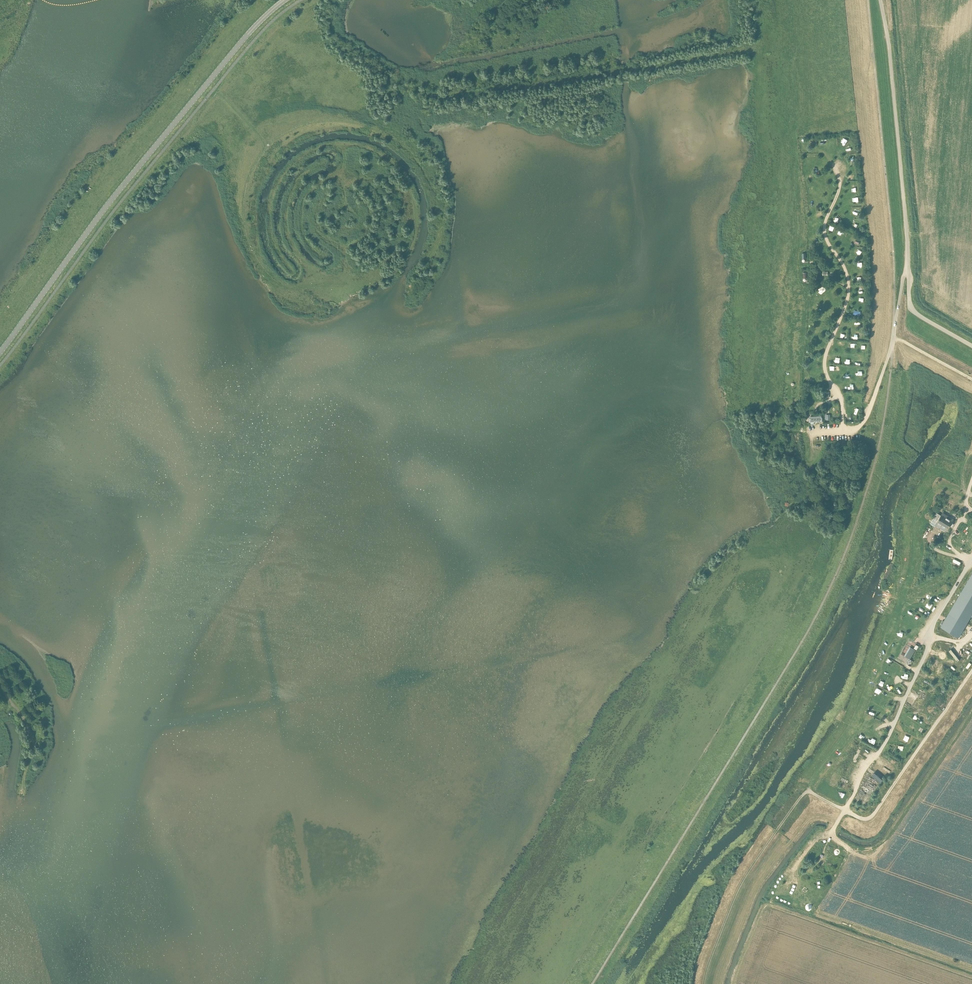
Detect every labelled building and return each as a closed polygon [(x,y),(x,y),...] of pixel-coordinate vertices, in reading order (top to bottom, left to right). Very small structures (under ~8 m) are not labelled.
[(930,523),(927,527),(928,527),(928,528),(930,523),(933,519),(937,522),(936,523),(941,526),(942,525),(947,529),(946,531),(945,532),(942,536),(943,536),(945,532),(947,529),(949,526),(950,526),(951,526),(952,526),(953,525),(953,524),(953,523),(953,522),(952,522),(952,521),(950,519),(951,518),(947,516),(946,517),(942,514),(941,515),(936,513),(932,519),(930,523)] [(941,626),(959,637),(968,621),(971,615),(971,616),(971,573),(968,580),(941,626)] [(911,647),(905,656),(910,659),(915,650),(911,647)]
